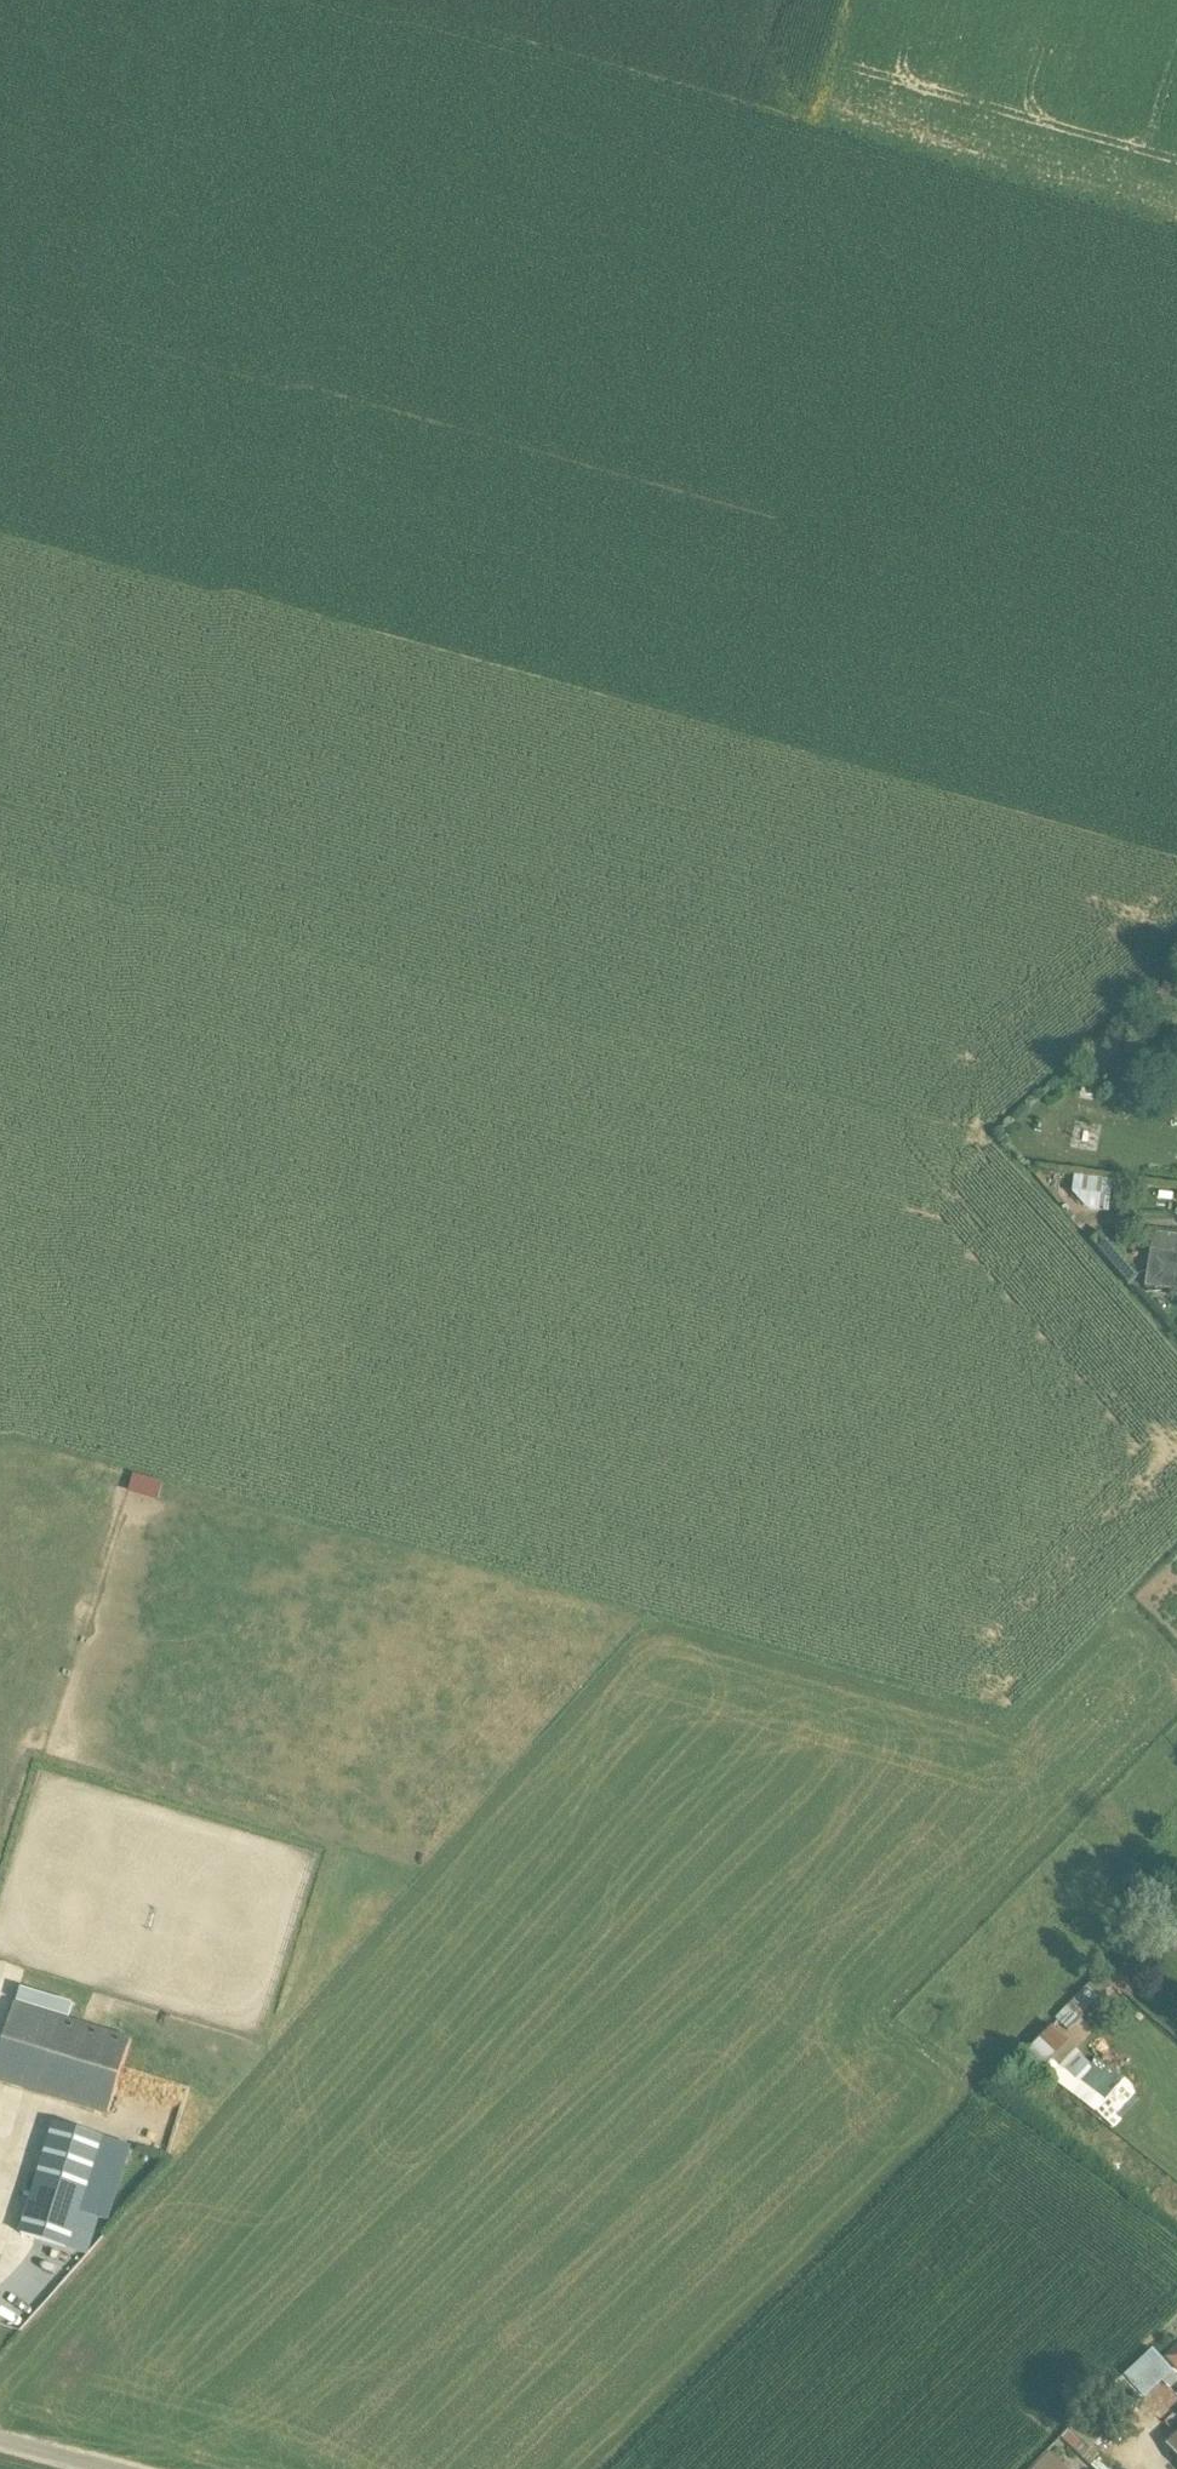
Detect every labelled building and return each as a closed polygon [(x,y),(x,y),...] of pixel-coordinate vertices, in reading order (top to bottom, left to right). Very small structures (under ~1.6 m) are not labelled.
[(1076,1218),(1112,1219),(1113,1188),(1077,1187),(1076,1218)] [(1156,1264),(1150,1303),(1176,1308),(1176,1267),(1156,1264)] [(135,1482),(130,1499),(159,1507),(164,1490),(135,1482)] [(110,2125),(132,2050),(16,2014),(0,2068),(0,2092),(110,2125)] [(1051,2041),(1027,2072),(1050,2090),(1074,2059),(1051,2041)] [(1091,2098),(1066,2079),(1054,2094),(1079,2114),(1091,2098)] [(121,2152),(54,2134),(23,2246),(91,2264),(121,2152)] [(1176,2379),(1176,2357),(1167,2367),(1176,2379)] [(1115,2395),(1133,2415),(1143,2407),(1144,2408),(1164,2390),(1170,2396),(1176,2390),(1176,2389),(1173,2384),(1174,2382),(1153,2359),(1115,2395)] [(1062,2448),(1085,2468),(1104,2468),(1092,2458),(1111,2438),(1090,2418),(1062,2448)] [(1167,2454),(1176,2465),(1176,2445),(1167,2454)] [(1041,2468),(1061,2468),(1052,2459),(1041,2468)]
